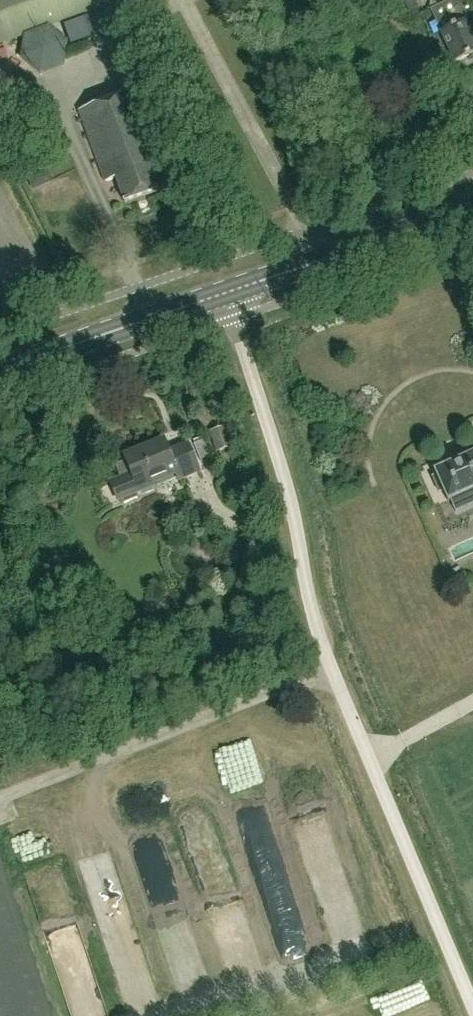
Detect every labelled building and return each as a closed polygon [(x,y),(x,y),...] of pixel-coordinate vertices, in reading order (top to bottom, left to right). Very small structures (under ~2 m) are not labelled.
[(114,0),(0,0),(0,42),(114,0)] [(472,16),(472,0),(453,0),(457,9),(443,16),(449,28),(440,33),(455,63),(472,54),(472,38),(464,21),(472,16)] [(64,66),(67,42),(47,25),(24,34),(21,60),(41,74),(64,66)] [(149,167),(161,162),(134,90),(78,112),(106,183),(116,179),(125,204),(159,191),(149,167)] [(216,452),(232,447),(226,427),(210,432),(216,452)] [(124,457),(132,474),(111,483),(118,500),(122,499),(124,503),(138,497),(136,493),(153,486),(151,480),(175,471),(179,480),(199,471),(188,445),(168,453),(163,441),(124,457)] [(438,492),(442,490),(447,501),(472,489),(472,453),(434,471),(435,475),(432,476),(438,492)] [(216,816),(186,825),(230,972),(263,962),(246,904),(230,909),(211,846),(224,842),(216,816)]
